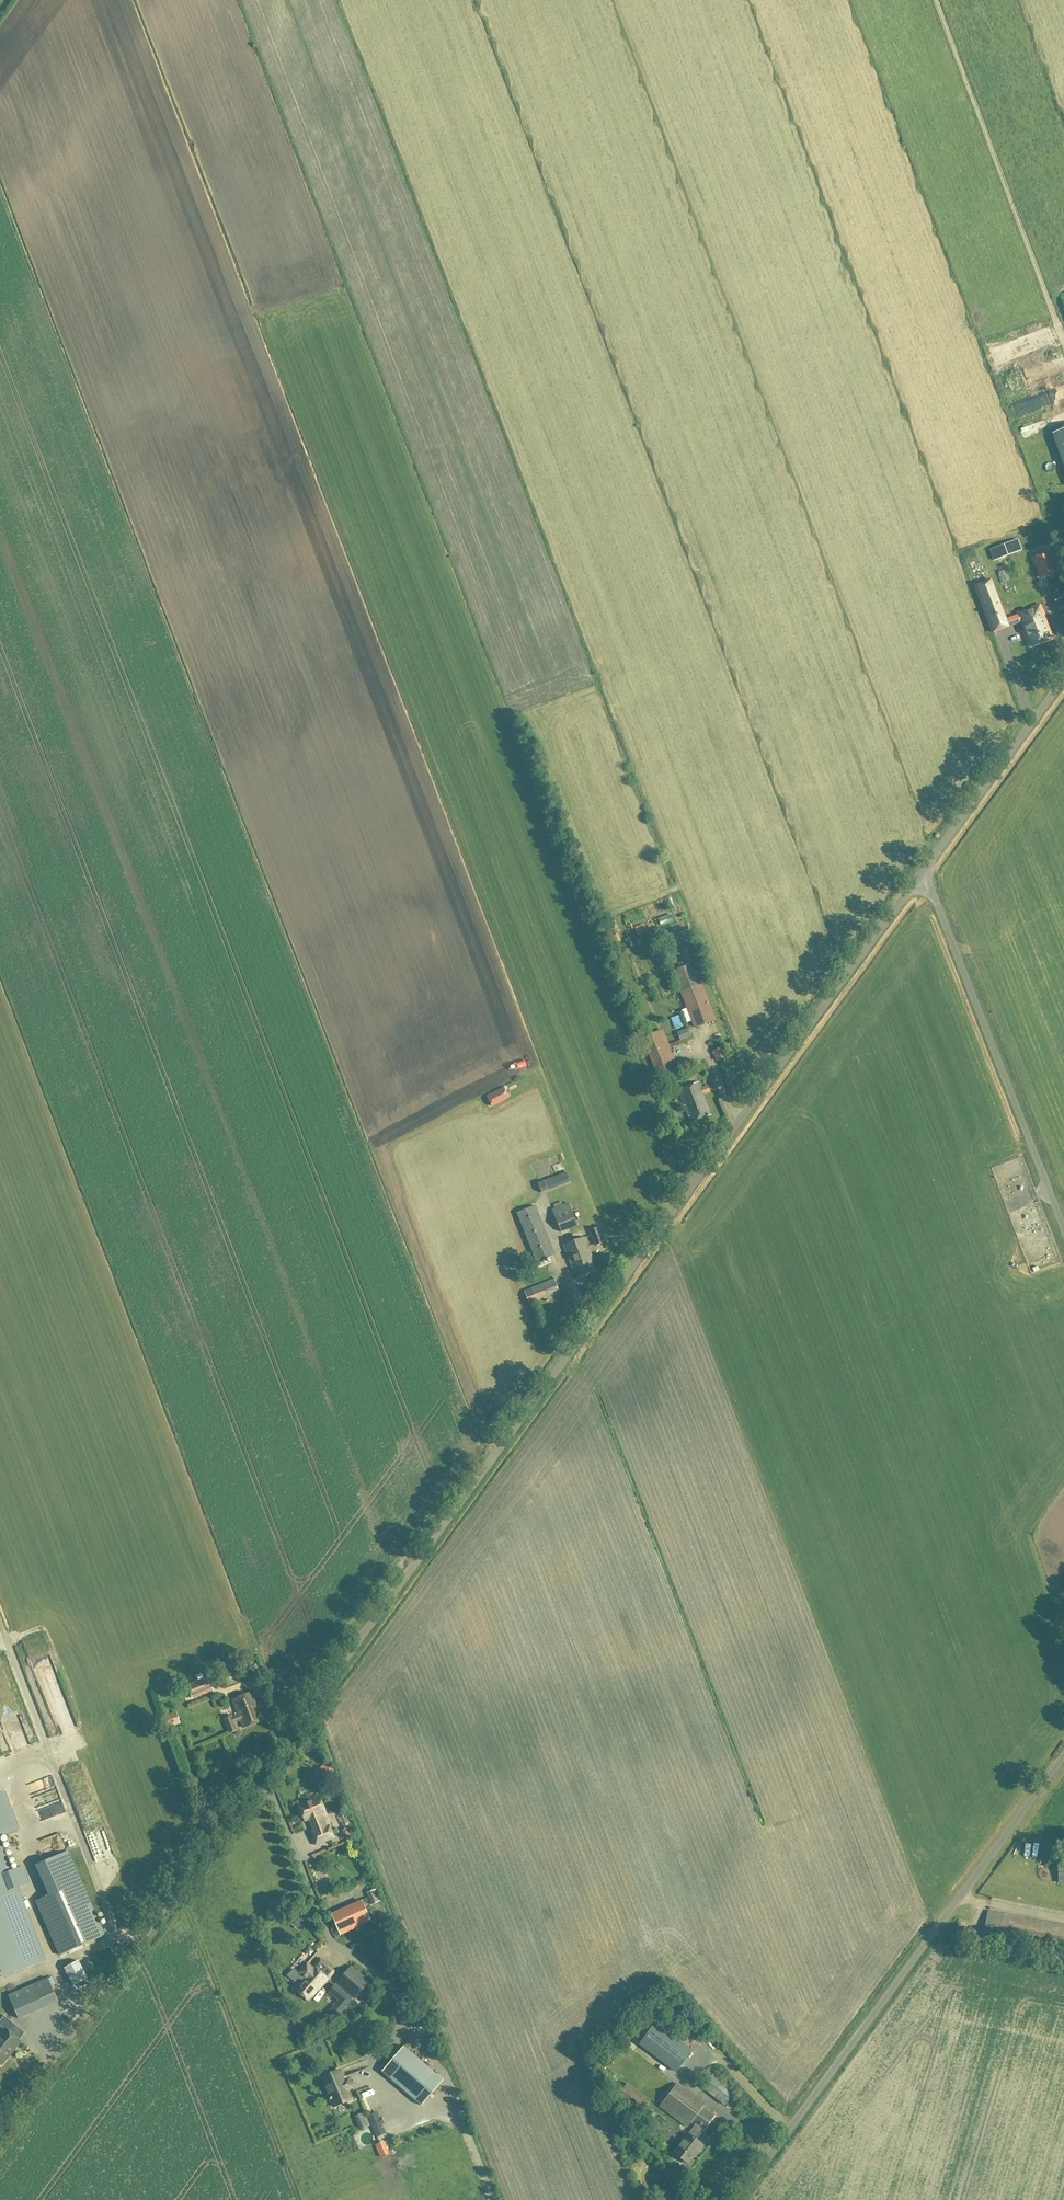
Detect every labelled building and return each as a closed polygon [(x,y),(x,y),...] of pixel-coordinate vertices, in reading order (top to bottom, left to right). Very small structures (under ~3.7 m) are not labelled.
[(1029,369),(1029,383),(1039,383),(1039,370),(1029,369)] [(1011,394),(1022,390),(1020,383),(1008,387),(1011,394)] [(1024,432),(1028,443),(1055,433),(1051,422),(1024,432)] [(1043,533),(1027,539),(1030,548),(1032,548),(1034,551),(1032,552),(1034,558),(1050,552),(1043,533)] [(1006,621),(1003,615),(990,580),(975,587),(988,621),(992,633),(1008,627),(1006,621)] [(1043,597),(1052,596),(1051,586),(1042,587),(1043,597)] [(1052,596),(1057,606),(1063,603),(1063,592),(1052,596)] [(1048,650),(1036,618),(1014,626),(1026,657),(1034,655),(1048,650)] [(662,922),(665,929),(675,924),(672,917),(662,922)] [(701,985),(682,993),(695,1028),(715,1021),(701,985)] [(682,1038),(691,1036),(689,1028),(680,1030),(682,1038)] [(643,1037),(647,1046),(659,1077),(678,1070),(663,1030),(643,1037)] [(699,1083),(678,1091),(691,1123),(711,1115),(699,1083)] [(487,1096),(493,1106),(508,1098),(502,1088),(487,1096)] [(1014,1183),(1012,1178),(1030,1173),(1026,1160),(996,1169),(1007,1202),(1012,1201),(1007,1185),(1014,1183)] [(544,1179),(548,1188),(571,1180),(568,1171),(544,1179)] [(554,1209),(558,1220),(575,1213),(570,1202),(554,1209)] [(516,1213),(533,1254),(536,1262),(554,1255),(535,1206),(516,1213)] [(1019,1229),(1028,1226),(1026,1221),(1029,1220),(1025,1210),(1013,1214),(1019,1229)] [(604,1242),(598,1228),(590,1231),(596,1245),(604,1242)] [(597,1270),(596,1269),(602,1267),(598,1258),(593,1260),(584,1237),(563,1245),(576,1278),(597,1270)] [(554,1279),(525,1291),(530,1303),(559,1291),(554,1279)] [(261,1676),(256,1664),(243,1669),(248,1680),(261,1676)] [(208,1677),(203,1679),(198,1681),(187,1685),(192,1698),(213,1690),(208,1677)] [(238,1716),(232,1718),(231,1717),(224,1719),(229,1733),(237,1730),(234,1723),(240,1721),(243,1727),(263,1719),(252,1692),(232,1700),(238,1716)] [(167,1728),(180,1724),(175,1713),(162,1717),(167,1728)] [(17,1751),(29,1747),(19,1715),(7,1718),(17,1751)] [(315,1771),(322,1782),(335,1774),(328,1763),(315,1771)] [(17,1830),(3,1794),(0,1795),(0,1837),(17,1830)] [(305,1822),(309,1821),(313,1832),(311,1833),(316,1845),(334,1838),(329,1825),(327,1827),(322,1815),(326,1814),(318,1794),(309,1798),(310,1799),(298,1804),(305,1822)] [(349,1827),(342,1830),(345,1839),(352,1836),(349,1827)] [(27,1883),(21,1867),(9,1872),(0,1849),(0,1978),(43,1961),(15,1888),(27,1883)] [(82,1881),(48,1895),(38,1899),(59,1955),(105,1937),(82,1881)] [(331,1915),(340,1935),(371,1921),(362,1901),(331,1915)] [(298,1911),(288,1921),(296,1930),(306,1920),(298,1911)] [(1063,1953),(1063,1926),(988,1911),(983,1937),(1063,1953)] [(78,1961),(64,1968),(73,1986),(87,1979),(78,1961)] [(298,1974),(303,1978),(294,1989),(308,2001),(327,1979),(313,1967),(313,1968),(307,1963),(298,1974)] [(355,1999),(362,1991),(370,1982),(351,1966),(336,1983),(355,1999)] [(8,1996),(19,2019),(58,2001),(51,1986),(55,1985),(52,1977),(48,1979),(48,1978),(8,1996)] [(0,2034),(0,2064),(1,2065),(21,2041),(8,2031),(14,2024),(4,2016),(0,2021),(0,2026),(4,2029),(0,2034)] [(639,2044),(676,2072),(692,2051),(655,2023),(639,2044)] [(31,2034),(41,2039),(43,2034),(34,2030),(31,2034)] [(404,2047),(382,2072),(421,2105),(443,2080),(404,2047)] [(352,2100),(347,2089),(351,2087),(348,2079),(344,2081),(339,2070),(322,2078),(330,2098),(328,2099),(329,2101),(331,2100),(334,2107),(352,2100)] [(712,2075),(701,2088),(723,2106),(734,2094),(712,2075)] [(650,2101),(627,2084),(613,2101),(637,2119),(650,2101)] [(687,2128),(691,2123),(695,2125),(673,2154),(687,2164),(693,2157),(694,2158),(704,2146),(696,2140),(715,2116),(712,2113),(703,2107),(705,2105),(677,2084),(659,2107),(687,2128)] [(432,2094),(424,2102),(428,2107),(436,2098),(432,2094)] [(379,2120),(376,2113),(368,2116),(377,2137),(385,2133),(381,2125),(383,2124),(381,2119),(379,2120)]
